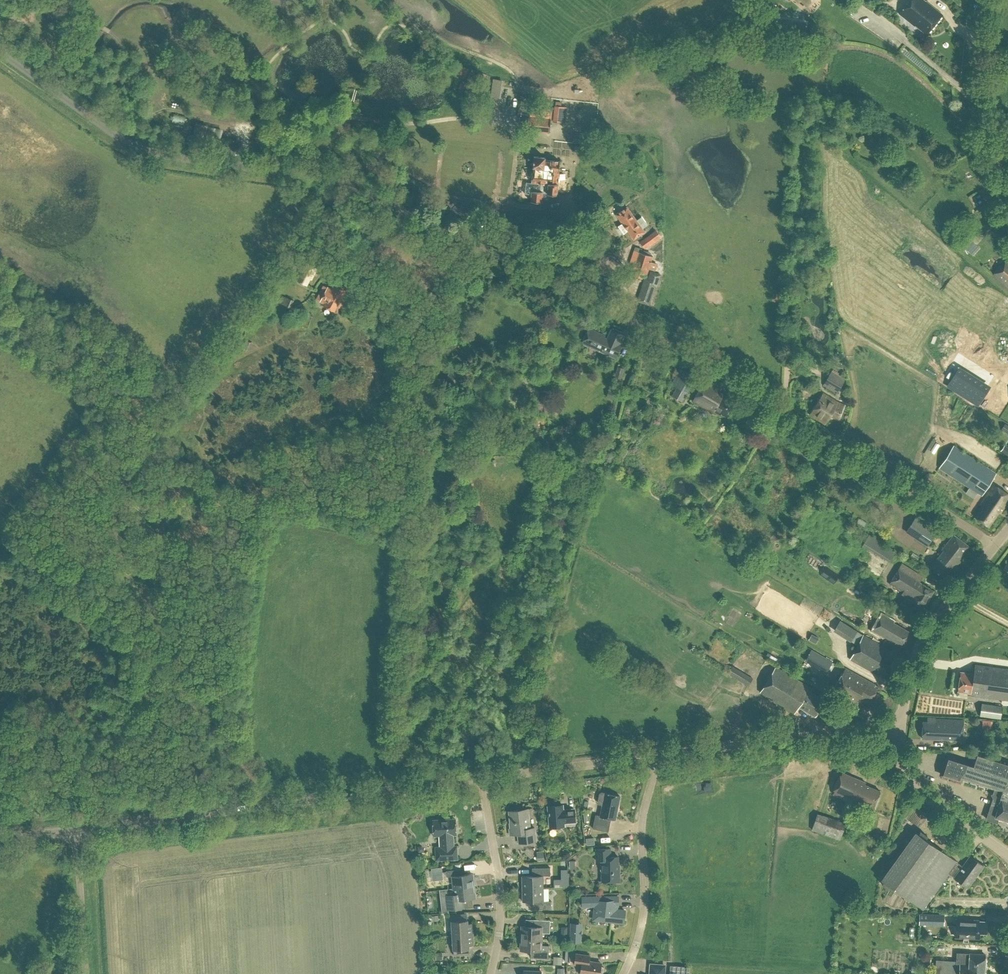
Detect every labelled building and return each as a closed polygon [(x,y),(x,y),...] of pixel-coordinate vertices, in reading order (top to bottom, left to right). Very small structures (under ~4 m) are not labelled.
[(752,1),(751,0),(734,0),(732,3),(745,12),(752,1)] [(944,15),(925,0),(911,0),(900,14),(917,28),(919,25),(929,33),(944,15)] [(470,69),(458,65),(456,73),(467,77),(470,69)] [(551,119),(552,109),(530,107),(529,117),(551,119)] [(554,124),(565,124),(565,108),(554,109),(554,124)] [(551,119),(529,117),(527,131),(550,133),(551,119)] [(584,134),(575,133),(574,142),(583,143),(584,134)] [(448,150),(448,155),(452,155),(452,158),(461,159),(462,151),(448,150)] [(558,195),(561,162),(545,160),(545,158),(535,157),(532,183),(526,183),(525,194),(532,195),(531,202),(542,203),(543,192),(548,192),(548,194),(552,194),(558,195)] [(977,211),(988,204),(981,192),(970,199),(977,211)] [(637,220),(628,207),(617,216),(623,223),(618,226),(624,234),(628,231),(634,240),(646,232),(643,228),(648,225),(642,216),(637,220)] [(958,246),(968,254),(985,235),(975,227),(958,246)] [(657,230),(641,241),(647,249),(662,237),(657,230)] [(648,276),(653,257),(638,252),(632,271),(648,276)] [(994,275),(1007,287),(1007,259),(994,275)] [(313,280),(319,268),(305,262),(296,280),(309,286),(312,279),(313,280)] [(658,287),(662,275),(651,271),(649,279),(645,278),(638,302),(650,305),(656,287),(658,287)] [(351,289),(340,284),(342,281),(338,278),(332,289),(329,287),(328,289),(324,287),(317,298),(321,301),(324,303),(323,305),(335,311),(343,297),(345,299),(351,289)] [(292,309),(295,301),(282,296),(280,305),(292,309)] [(607,340),(606,339),(607,336),(590,328),(583,342),(619,358),(623,347),(621,346),(626,335),(612,329),(607,340)] [(247,341),(244,348),(251,351),(254,344),(247,341)] [(459,382),(463,369),(452,365),(448,378),(459,382)] [(614,381),(620,383),(624,369),(618,367),(614,381)] [(990,390),(958,371),(948,387),(980,406),(990,390)] [(838,393),(846,379),(831,372),(824,386),(838,393)] [(725,415),(735,401),(720,392),(719,390),(705,381),(694,400),(714,412),(715,411),(721,414),(722,413),(725,415)] [(688,395),(677,388),(672,397),(683,403),(688,395)] [(839,419),(844,405),(836,402),(824,394),(811,413),(826,424),(831,416),(839,419)] [(982,497),(998,473),(956,446),(940,469),(982,497)] [(1007,503),(1007,493),(996,484),(974,515),(989,526),(999,512),(1001,513),(1007,503)] [(931,545),(936,537),(940,531),(941,530),(936,527),(927,521),(913,543),(915,543),(921,547),(922,548),(923,548),(926,543),(926,542),(931,545)] [(870,535),(866,543),(864,546),(890,562),(897,551),(870,535)] [(960,562),(972,547),(955,535),(931,567),(945,577),(948,573),(954,565),(957,560),(960,562)] [(924,608),(934,591),(921,583),(925,577),(903,564),(890,584),(904,592),(903,594),(924,608)] [(881,587),(876,595),(882,599),(887,591),(881,587)] [(903,645),(911,631),(895,622),(896,620),(883,613),(874,631),(888,640),(888,638),(893,641),(894,639),(903,645)] [(886,675),(893,661),(884,656),(888,648),(864,635),(851,659),(881,676),(883,673),(886,675)] [(833,662),(811,649),(806,658),(827,671),(833,662)] [(975,665),(974,674),(960,672),(957,691),(971,693),(971,696),(1007,701),(1007,669),(975,665)] [(749,685),(753,679),(733,666),(729,673),(749,685)] [(817,716),(826,701),(812,692),(814,689),(777,666),(761,693),(796,714),(801,707),(817,716)] [(870,703),(877,689),(875,687),(876,685),(846,668),(833,692),(857,705),(861,698),(870,703)] [(1001,719),(1003,706),(982,703),(980,716),(1001,719)] [(962,739),(964,721),(936,719),(935,718),(928,717),(927,721),(923,721),(922,736),(962,739)] [(977,755),(974,766),(948,758),(942,775),(960,781),(961,777),(1000,790),(998,796),(1001,798),(1001,800),(993,797),(986,818),(996,822),(998,817),(1006,820),(1005,821),(1006,823),(1007,823),(1007,764),(977,755)] [(872,811),(881,792),(865,784),(866,783),(843,773),(834,794),(848,801),(841,815),(850,819),(856,804),(872,811)] [(615,820),(620,797),(601,793),(600,794),(598,802),(600,805),(603,805),(600,816),(595,815),(593,829),(608,832),(610,826),(607,825),(608,819),(615,820)] [(563,811),(562,806),(548,807),(549,813),(548,813),(548,816),(549,816),(550,828),(564,827),(564,823),(575,822),(574,810),(563,811)] [(530,829),(528,809),(509,812),(511,829),(510,829),(510,836),(518,835),(519,844),(536,842),(535,828),(530,829)] [(483,813),(474,814),(477,834),(485,833),(483,813)] [(841,840),(847,823),(819,813),(813,830),(841,840)] [(454,847),(453,836),(456,835),(455,820),(433,821),(434,837),(440,836),(441,848),(436,848),(436,861),(457,860),(457,847),(454,847)] [(889,889),(891,886),(923,910),(934,895),(942,884),(948,889),(953,882),(947,877),(951,872),(957,876),(956,877),(969,886),(985,865),(972,855),(963,867),(957,863),(958,862),(935,845),(916,831),(881,879),(884,881),(882,884),(889,889)] [(611,857),(611,849),(596,849),(596,861),(601,861),(602,882),(620,881),(620,870),(619,870),(618,857),(611,857)] [(538,862),(546,861),(545,851),(537,852),(538,862)] [(570,869),(579,868),(578,860),(569,860),(570,869)] [(522,889),(544,889),(543,876),(551,876),(550,868),(532,869),(532,876),(522,877),(522,889)] [(454,889),(474,886),(472,874),(462,876),(461,870),(446,872),(447,878),(452,877),(454,889)] [(474,886),(454,889),(455,895),(447,896),(449,910),(474,907),(473,899),(475,898),(474,886)] [(544,889),(522,889),(523,902),(533,902),(533,910),(551,909),(551,901),(544,902),(544,889)] [(616,910),(616,906),(617,906),(617,897),(583,898),(583,906),(596,906),(595,910),(594,910),(593,920),(623,923),(624,911),(616,910)] [(945,921),(946,914),(921,913),(920,921),(945,921)] [(453,936),(473,935),(473,924),(468,924),(467,915),(452,916),(453,936)] [(521,939),(541,940),(542,933),(549,934),(550,921),(526,920),(525,927),(522,927),(521,939)] [(987,933),(988,921),(965,920),(964,933),(980,934),(980,932),(987,933)] [(582,943),(583,923),(571,923),(570,942),(582,943)] [(473,935),(453,936),(454,956),(469,955),(469,945),(474,945),(473,935)] [(541,945),(541,940),(521,939),(521,951),(531,951),(531,958),(548,959),(549,946),(541,945)] [(985,954),(957,952),(957,961),(936,960),(936,973),(984,973),(985,954)] [(603,968),(600,967),(601,964),(588,962),(589,956),(575,954),(574,965),(581,966),(579,973),(602,973),(603,968)] [(665,969),(665,964),(651,963),(651,968),(650,973),(664,973),(665,969)] [(510,965),(501,965),(502,973),(510,973),(510,965)] [(670,973),(684,973),(684,967),(670,966),(670,973)]
